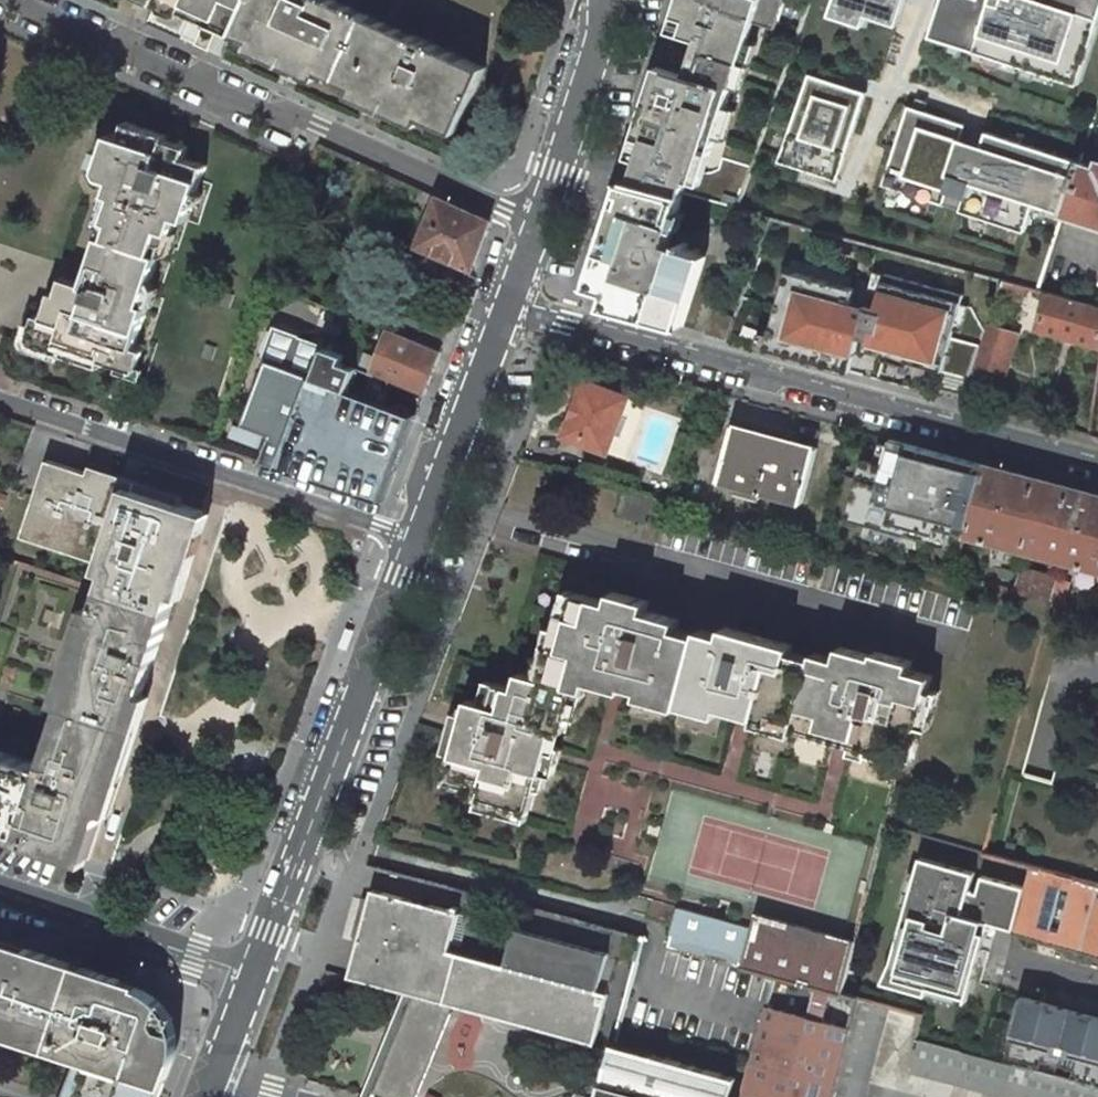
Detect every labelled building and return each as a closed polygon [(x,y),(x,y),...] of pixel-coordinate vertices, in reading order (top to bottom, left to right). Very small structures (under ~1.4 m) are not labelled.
[(234,33),(249,0),(160,0),(234,33)] [(335,0),(249,0),(234,33),(255,42),(253,46),(318,75),(320,72),(356,88),(355,91),(420,121),(421,117),(456,133),(485,67),(335,0)] [(669,31),(697,41),(686,75),(657,66),(628,157),(639,160),(632,182),(674,193),(678,184),(686,186),(738,5),(759,12),(763,0),(679,0),(669,31)] [(832,15),(865,25),(868,14),(899,25),(907,0),(837,0),(832,15)] [(933,36),(1080,84),(1097,29),(1097,0),(944,0),(933,36)] [(867,94),(809,75),(781,162),(839,180),(867,94)] [(966,125),(909,107),(884,185),(945,205),(949,191),(967,197),(963,211),(1027,231),(1036,203),(1063,212),(1080,161),(988,132),(983,146),(962,139),(966,125)] [(188,220),(206,164),(184,156),(188,144),(166,137),(167,133),(125,119),(119,135),(108,132),(97,167),(101,176),(112,179),(100,217),(106,219),(100,236),(161,256),(169,231),(173,232),(178,217),(188,220)] [(1080,161),(1063,212),(1097,223),(1097,167),(1080,161)] [(632,182),(629,182),(596,287),(610,292),(606,306),(622,310),(624,306),(652,314),(651,318),(676,325),(700,252),(669,243),(672,235),(670,235),(683,195),(674,193),(632,182)] [(418,246),(472,269),(490,223),(488,220),(437,197),(418,246)] [(100,236),(85,284),(72,280),(70,280),(66,280),(61,283),(58,292),(52,290),(44,316),(35,314),(27,337),(31,344),(100,367),(102,361),(136,372),(144,350),(136,347),(150,306),(146,304),(161,256),(100,236)] [(774,289),(759,347),(775,351),(852,371),(861,336),(869,338),(866,350),(884,354),(886,347),(912,354),(910,361),(943,370),(972,378),(981,349),(982,344),(952,336),(963,296),(876,273),(868,306),(859,303),(858,307),(843,303),(847,287),(786,271),(781,291),(774,289)] [(1049,293),(1045,305),(1038,329),(1097,345),(1097,307),(1049,293)] [(734,316),(712,310),(705,332),(728,338),(734,316)] [(404,317),(395,336),(440,353),(447,335),(404,317)] [(1017,337),(987,327),(982,344),(981,349),(972,378),(964,402),(983,406),(992,377),(1002,380),(1017,337)] [(387,332),(374,370),(425,393),(440,353),(395,336),(387,332)] [(316,377),(267,359),(244,425),(272,435),(263,458),(384,499),(414,420),(416,413),(366,396),(375,372),(343,361),(346,353),(326,346),(316,377)] [(602,455),(626,399),(583,381),(559,436),(602,455)] [(818,448),(733,425),(719,480),(803,503),(818,448)] [(986,464),(849,427),(819,538),(956,575),(963,550),(937,543),(941,528),(967,535),(986,464)] [(138,489),(50,460),(27,528),(115,557),(138,489)] [(1097,569),(1097,494),(986,464),(967,535),(1097,569)] [(120,595),(171,612),(181,579),(187,563),(203,510),(173,500),(138,489),(115,557),(103,589),(120,595)] [(1021,568),(1014,590),(1050,600),(1058,578),(1021,568)] [(171,612),(120,595),(103,589),(44,766),(0,751),(0,827),(91,857),(171,612)] [(567,591),(561,614),(571,617),(577,594),(567,591)] [(577,594),(571,617),(563,649),(556,647),(548,681),(578,689),(587,691),(589,682),(625,692),(626,687),(642,691),(660,696),(662,688),(685,694),(686,690),(698,644),(676,637),(678,630),(680,622),(647,613),(650,603),(613,593),(611,603),(577,594)] [(563,649),(571,617),(561,614),(557,629),(551,628),(546,645),(556,647),(563,649)] [(0,626),(0,658),(0,656),(14,631),(0,626)] [(723,708),(756,718),(773,723),(775,714),(798,721),(800,713),(812,669),(791,663),(793,654),(795,647),(726,629),(724,637),(722,644),(700,639),(698,644),(686,690),(708,696),(706,703),(723,708)] [(678,630),(676,637),(698,644),(700,639),(701,636),(678,630)] [(703,630),(701,636),(700,639),(722,644),(724,637),(703,630)] [(548,681),(556,647),(546,645),(537,678),(548,681)] [(841,648),(838,660),(835,669),(814,663),(812,669),(800,713),(823,719),(820,728),(835,731),(833,739),(872,749),(870,754),(904,763),(914,724),(921,726),(930,690),(933,677),(911,671),(914,662),(876,652),(875,657),(841,648)] [(815,660),(793,654),(791,663),(812,669),(814,663),(815,660)] [(814,663),(835,669),(838,660),(816,654),(815,660),(814,663)] [(516,689),(499,685),(493,707),(482,704),(471,700),(465,722),(447,783),(482,793),(481,798),(531,811),(542,773),(545,774),(553,744),(557,730),(565,732),(578,689),(548,681),(537,678),(520,674),(516,689)] [(493,707),(499,685),(488,682),(482,704),(493,707)] [(640,698),(681,709),(681,706),(685,694),(662,688),(660,696),(642,691),(640,698)] [(681,706),(720,716),(723,708),(706,703),(708,696),(686,690),(685,694),(681,706)] [(931,729),(940,693),(930,690),(921,726),(923,727),(931,729)] [(796,729),(833,739),(835,731),(820,728),(823,719),(800,713),(798,721),(796,729)] [(753,726),(794,737),(796,729),(798,721),(775,714),(773,723),(756,718),(753,726)] [(914,724),(904,763),(914,766),(923,727),(921,726),(914,724)] [(479,809),(529,821),(531,811),(481,798),(479,809)] [(976,872),(921,857),(887,983),(928,994),(930,987),(968,998),(990,917),(997,919),(995,924),(1014,929),(1025,888),(984,877),(979,892),(971,890),(976,872)] [(1032,865),(1027,881),(1025,888),(1014,929),(1012,934),(1097,958),(1097,883),(1032,865)] [(361,932),(350,976),(405,991),(415,994),(595,1042),(608,993),(598,990),(504,965),(449,951),(459,913),(373,890),(367,914),(361,932)] [(772,976),(841,993),(855,939),(758,913),(753,930),(676,908),(652,901),(651,903),(649,902),(645,918),(647,919),(671,926),(665,946),(772,976)] [(609,952),(514,927),(504,965),(598,990),(609,952)] [(0,943),(0,1017),(4,1019),(1,1029),(31,1039),(34,1031),(67,1042),(64,1051),(84,1058),(93,1061),(81,1096),(158,1096),(173,1056),(175,1050),(175,1043),(175,1037),(174,1030),(172,1030),(154,1023),(158,1013),(157,1011),(157,1009),(156,1007),(155,1005),(153,1004),(152,1002),(151,1001),(149,1000),(147,999),(145,998),(118,988),(120,983),(0,943)] [(855,997),(841,993),(772,976),(766,1002),(743,1088),(740,1096),(830,1096),(855,997)] [(158,1013),(154,1023),(172,1030),(174,1030),(174,1028),(172,1024),(170,1017),(167,1012),(163,1006),(158,1001),(155,998),(148,993),(142,990),(120,983),(118,988),(145,998),(147,999),(149,1000),(151,1001),(152,1002),(153,1004),(155,1005),(156,1007),(157,1009),(157,1011),(158,1013)] [(371,1096),(374,1096),(377,1090),(393,1096),(417,1096),(451,1011),(414,997),(415,994),(405,991),(363,1095),(371,1096)] [(887,1005),(855,997),(830,1096),(863,1096),(887,1005)] [(1021,997),(1003,1061),(1038,1071),(1040,1063),(1072,1072),(1070,1079),(1097,1087),(1097,1017),(1091,1015),(1092,1010),(1054,999),(1053,1005),(1021,997)] [(31,1039),(64,1051),(67,1042),(34,1031),(31,1039)] [(1012,1096),(1097,1096),(1097,1087),(1070,1079),(1038,1071),(1003,1061),(919,1039),(911,1070),(1012,1096)] [(598,1096),(740,1096),(743,1088),(731,1085),(733,1079),(612,1046),(598,1096)] [(69,1096),(81,1096),(93,1061),(84,1058),(75,1084),(74,1084),(69,1096)]
